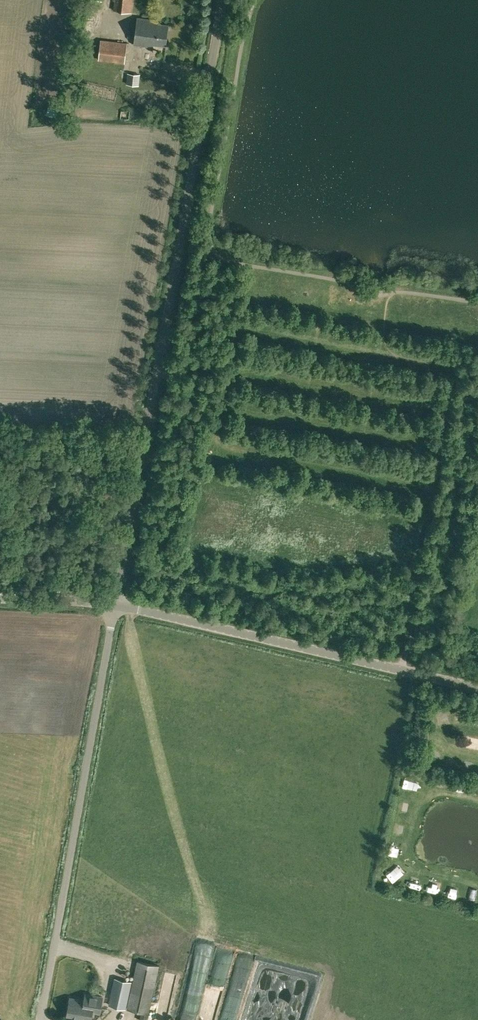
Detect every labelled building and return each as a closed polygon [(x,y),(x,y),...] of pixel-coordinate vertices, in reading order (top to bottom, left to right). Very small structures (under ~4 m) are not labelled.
[(114,10),(131,12),(133,0),(115,0),(114,10)] [(169,23),(158,22),(158,19),(137,16),(134,44),(153,46),(153,45),(166,46),(169,23)] [(127,43),(101,40),(99,60),(125,63),(127,43)] [(75,74),(80,57),(69,55),(64,70),(75,74)] [(140,74),(127,73),(126,84),(139,85),(140,74)] [(56,118),(59,103),(50,100),(45,115),(56,118)] [(131,111),(120,111),(119,119),(130,119),(131,111)] [(159,966),(138,961),(127,1009),(142,1012),(140,1019),(148,1019),(159,966)] [(174,993),(182,977),(172,972),(164,987),(174,993)] [(125,1008),(131,982),(115,978),(110,1005),(125,1008)] [(83,1000),(94,1003),(92,1012),(100,1013),(104,995),(85,992),(83,1000)] [(205,1015),(216,1017),(221,998),(209,996),(205,1015)] [(257,996),(251,1019),(299,1019),(302,1007),(257,996)] [(83,1019),(91,1019),(92,1012),(94,1003),(83,1000),(71,998),(67,1017),(83,1019)]
